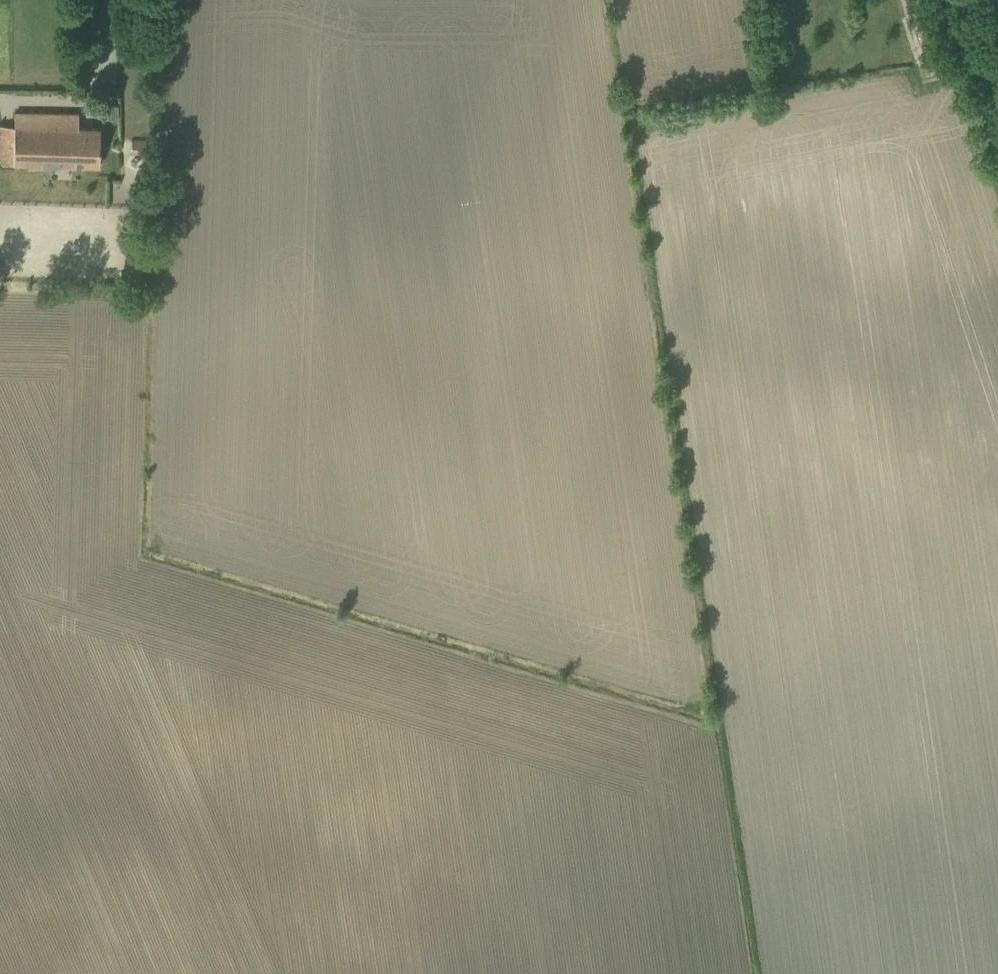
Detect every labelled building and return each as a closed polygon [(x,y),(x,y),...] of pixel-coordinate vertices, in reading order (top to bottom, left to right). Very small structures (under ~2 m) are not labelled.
[(99,165),(99,128),(78,128),(78,113),(14,112),(14,125),(0,125),(0,162),(99,165)] [(131,153),(146,153),(146,139),(131,139),(131,153)]
